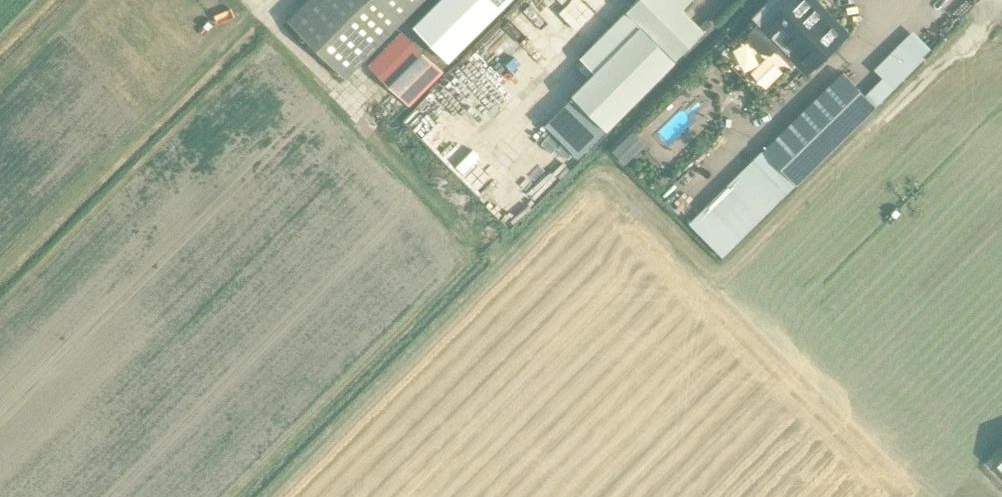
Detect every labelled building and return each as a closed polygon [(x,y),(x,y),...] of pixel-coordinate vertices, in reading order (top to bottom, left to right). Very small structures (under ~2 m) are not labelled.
[(392,32),(423,0),(308,0),(287,21),(345,79),(392,32)] [(414,24),(449,60),(509,0),(439,0),(414,24)] [(573,95),(608,129),(705,31),(712,24),(708,20),(701,27),(682,9),(692,0),(638,0),(631,7),(593,43),(580,57),(595,72),(573,95)] [(844,27),(818,0),(768,0),(752,16),(755,19),(720,54),(762,97),(790,69),(791,71),(798,64),(799,66),(805,60),(810,65),(820,56),(824,56),(832,49),(831,45),(841,35),(839,33),(844,27)] [(763,151),(688,223),(722,257),(796,184),(797,185),(837,146),(877,107),(843,72),(763,151)]
